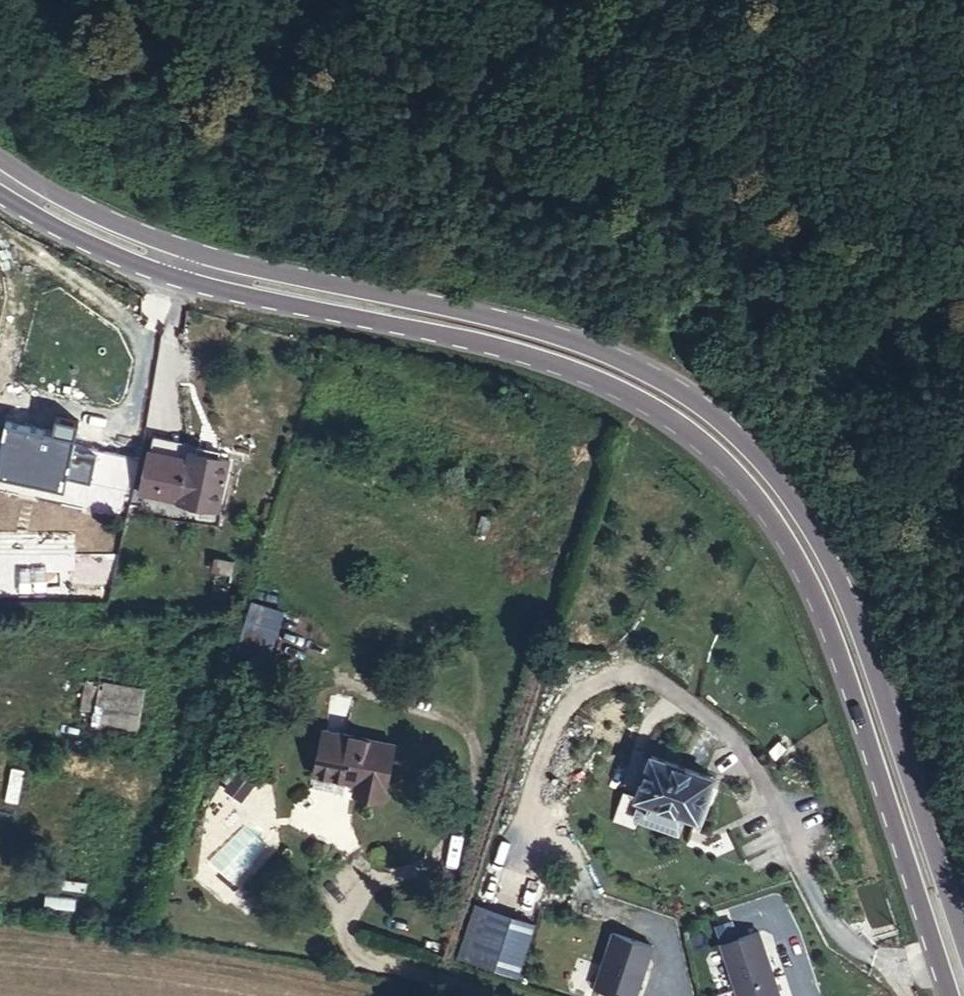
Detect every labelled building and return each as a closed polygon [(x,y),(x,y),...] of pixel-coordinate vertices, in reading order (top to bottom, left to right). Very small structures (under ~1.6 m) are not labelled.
[(133,511),(70,493),(74,478),(7,459),(0,484),(0,503),(128,538),(133,511)] [(188,492),(149,481),(146,496),(184,507),(186,499),(188,492)] [(141,514),(133,511),(128,538),(172,550),(207,560),(221,509),(186,499),(184,507),(146,496),(141,514)] [(67,593),(69,565),(14,562),(13,590),(67,593)] [(277,644),(284,611),(251,603),(243,636),(277,644)] [(400,741),(325,726),(315,775),(358,783),(356,793),(381,798),(383,788),(390,790),(400,741)] [(710,798),(648,778),(635,821),(680,835),(697,841),(710,798)] [(680,835),(635,821),(622,818),(613,846),(633,852),(635,843),(674,855),(680,835)] [(221,875),(265,841),(252,824),(208,858),(221,875)] [(462,982),(477,986),(492,934),(478,929),(462,982)] [(510,995),(522,995),(537,947),(492,934),(477,986),(510,995)] [(736,957),(742,995),(782,995),(775,951),(736,957)] [(614,959),(602,995),(646,995),(654,971),(614,959)]
